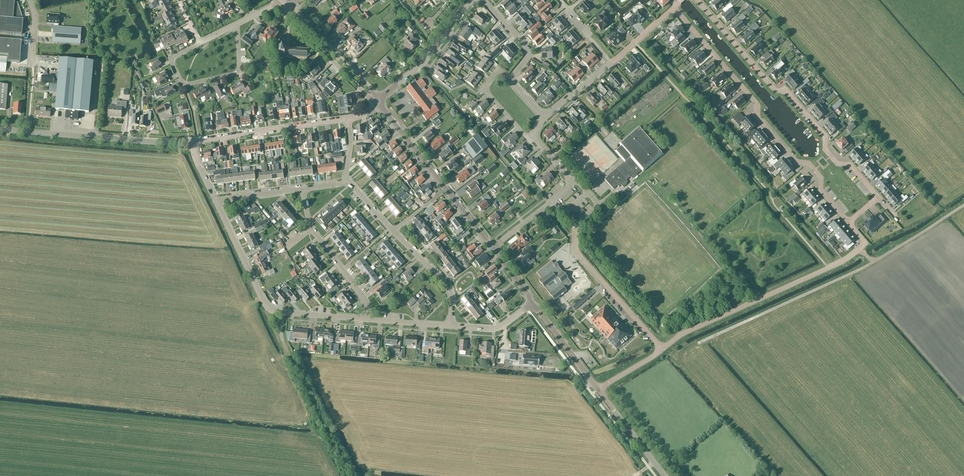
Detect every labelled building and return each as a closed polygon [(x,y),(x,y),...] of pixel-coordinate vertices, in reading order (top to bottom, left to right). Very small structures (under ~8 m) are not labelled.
[(21,35),(22,19),(21,19),(22,16),(17,3),(14,3),(14,0),(0,0),(0,33),(21,35)] [(161,9),(171,4),(168,0),(165,0),(161,2),(160,0),(159,0),(154,2),(152,3),(154,8),(160,5),(161,9)] [(224,14),(233,10),(230,4),(231,3),(235,2),(234,0),(230,0),(230,1),(225,3),(224,0),(217,0),(224,14)] [(505,10),(512,4),(508,0),(507,0),(501,5),(505,10)] [(656,2),(662,9),(669,3),(667,0),(658,0),(656,2)] [(717,11),(726,3),(723,0),(717,0),(711,5),(712,6),(711,6),(713,8),(714,8),(717,11)] [(545,4),(542,1),(535,7),(538,10),(545,4)] [(587,6),(584,2),(582,4),(582,5),(580,7),(585,14),(587,12),(587,13),(591,9),(588,5),(587,6)] [(542,10),(540,12),(539,11),(537,13),(546,23),(552,19),(549,15),(548,16),(545,13),(552,8),(548,3),(542,9),(542,10)] [(158,15),(159,17),(171,11),(173,10),(171,4),(161,9),(163,12),(158,15)] [(510,15),(517,9),(512,5),(506,11),(510,15)] [(533,11),(527,5),(523,9),(529,16),(533,11)] [(611,9),(608,5),(603,10),(606,13),(611,9)] [(333,16),(326,21),(330,26),(337,21),(335,19),(338,16),(340,15),(336,9),(330,13),(333,16)] [(730,9),(721,16),(726,22),(735,15),(730,9)] [(639,12),(638,10),(632,16),(633,16),(629,20),(633,25),(637,21),(640,24),(646,19),(643,15),(645,13),(642,10),(639,12)] [(163,17),(165,21),(174,17),(171,11),(159,17),(160,19),(163,17)] [(312,11),(307,16),(312,21),(317,16),(312,11)] [(605,15),(602,11),(595,17),(597,19),(595,21),(596,23),(595,24),(600,31),(602,29),(602,30),(607,25),(608,23),(603,17),(605,15)] [(59,15),(47,14),(47,23),(54,24),(54,27),(52,43),(80,45),(82,29),(58,27),(59,24),(59,15)] [(486,23),(489,19),(485,15),(483,17),(477,14),(473,19),(481,25),(484,22),(486,23)] [(519,25),(527,18),(523,14),(515,21),(519,25)] [(731,28),(736,34),(741,29),(742,30),(745,27),(741,22),(746,18),(742,14),(734,21),(737,23),(731,28)] [(165,21),(167,25),(163,26),(166,31),(177,25),(175,23),(177,22),(174,17),(165,21)] [(554,26),(556,28),(564,21),(560,17),(551,24),(553,27),(554,26)] [(530,21),(527,18),(519,25),(523,30),(526,27),(529,30),(536,24),(532,20),(530,21)] [(341,38),(342,37),(343,40),(346,38),(344,36),(348,32),(351,29),(344,21),(341,23),(337,26),(338,28),(335,30),(341,38)] [(564,21),(556,28),(558,30),(557,31),(559,34),(568,26),(564,21)] [(532,40),(539,34),(537,32),(542,27),(538,23),(528,31),(530,33),(528,35),(532,40)] [(750,31),(741,39),(746,45),(755,37),(752,34),(759,28),(755,23),(749,27),(751,30),(750,31)] [(373,32),(377,37),(387,28),(383,24),(378,28),(379,28),(373,32)] [(258,36),(262,39),(263,38),(263,37),(264,36),(260,33),(264,29),(259,25),(258,26),(256,25),(250,33),(257,38),(258,36)] [(685,32),(679,26),(677,28),(674,27),(672,32),(670,34),(671,35),(670,36),(673,38),(674,39),(670,42),(675,47),(685,38),(682,35),(685,32)] [(466,27),(462,32),(469,37),(471,35),(474,37),(476,35),(480,38),(482,35),(473,27),(471,31),(466,27)] [(622,36),(626,32),(621,27),(617,31),(618,32),(609,40),(615,46),(623,39),(620,36),(621,35),(622,36)] [(176,30),(177,33),(182,44),(188,41),(184,32),(181,33),(180,31),(181,31),(180,28),(176,30)] [(268,31),(266,32),(267,33),(265,35),(264,36),(263,37),(263,38),(262,39),(266,42),(267,40),(271,43),(278,34),(278,33),(275,31),(274,31),(273,31),(270,29),(268,31)] [(490,39),(492,41),(499,34),(495,30),(486,38),(488,40),(490,39)] [(566,39),(568,42),(576,35),(572,30),(563,38),(565,41),(566,39)] [(467,40),(469,37),(462,32),(459,36),(465,40),(463,43),(468,47),(470,45),(469,44),(470,42),(467,40)] [(176,44),(177,47),(182,44),(177,33),(174,34),(175,36),(173,37),(172,38),(176,44)] [(168,34),(165,36),(170,47),(176,44),(172,38),(173,37),(172,35),(169,36),(168,34)] [(411,51),(416,46),(414,43),(418,39),(413,34),(404,43),(411,51)] [(499,34),(492,41),(494,43),(492,44),(494,47),(503,39),(499,34)] [(357,53),(363,46),(360,43),(360,42),(359,41),(358,41),(355,38),(356,38),(353,35),(347,42),(350,44),(351,43),(354,45),(352,48),(357,53)] [(544,40),(539,35),(533,41),(537,46),(544,40)] [(576,35),(568,42),(570,44),(569,45),(571,47),(580,40),(576,35)] [(163,40),(160,41),(165,50),(170,47),(165,36),(162,37),(163,40)] [(558,41),(554,36),(549,40),(554,45),(558,41)] [(762,41),(760,38),(754,43),(757,45),(751,51),(756,56),(764,49),(759,43),(762,41)] [(7,56),(7,62),(19,63),(21,41),(0,40),(0,55),(7,56)] [(696,46),(692,41),(689,43),(688,43),(687,43),(686,41),(679,47),(682,50),(683,48),(688,54),(696,46)] [(461,47),(454,42),(450,47),(457,53),(460,50),(466,54),(469,50),(463,45),(461,47)] [(516,53),(509,45),(503,50),(510,58),(516,53)] [(278,55),(285,55),(284,57),(306,59),(307,59),(309,57),(310,56),(310,53),(308,50),(307,50),(285,48),(285,50),(278,50),(278,55)] [(458,54),(451,48),(447,54),(450,57),(449,59),(450,60),(455,64),(457,66),(461,61),(455,57),(458,54)] [(499,52),(496,49),(490,55),(493,58),(499,52)] [(541,51),(542,53),(543,54),(543,56),(542,56),(542,59),(552,58),(551,50),(541,51)] [(764,59),(760,62),(765,68),(774,61),(771,58),(775,55),(770,50),(767,53),(762,57),(764,59)] [(696,52),(692,55),(689,58),(691,60),(692,59),(697,65),(706,57),(701,51),(698,54),(696,52)] [(587,57),(594,65),(599,61),(591,52),(588,54),(589,55),(587,57)] [(634,55),(628,60),(631,63),(629,64),(626,67),(631,73),(636,69),(637,69),(643,64),(634,55)] [(482,60),(480,62),(489,68),(492,64),(484,58),(483,56),(481,58),(482,60)] [(594,65),(587,57),(585,60),(584,58),(581,60),(589,69),(594,65)] [(388,73),(391,70),(388,66),(391,63),(385,58),(381,62),(384,66),(377,72),(382,77),(387,72),(388,73)] [(442,58),(438,63),(445,69),(448,66),(452,69),(455,64),(450,60),(449,59),(448,59),(446,61),(442,58)] [(61,59),(58,86),(75,87),(75,83),(91,85),(93,68),(93,62),(61,59)] [(161,64),(158,59),(150,63),(152,66),(150,67),(152,72),(160,68),(158,66),(161,64)] [(773,67),(776,70),(771,74),(776,80),(784,73),(781,69),(784,67),(779,61),(773,67)] [(485,73),(489,68),(480,62),(479,65),(477,64),(475,66),(485,73)] [(474,68),(466,63),(464,66),(471,71),(474,68)] [(715,68),(711,63),(705,68),(703,66),(697,71),(701,75),(703,73),(706,76),(715,68)] [(443,73),(446,70),(438,64),(434,69),(440,74),(438,76),(441,79),(443,80),(443,81),(447,76),(443,73)] [(575,69),(572,71),(579,78),(584,74),(576,65),(573,67),(575,69)] [(309,78),(312,76),(313,77),(321,70),(316,66),(309,73),(309,72),(306,75),(309,78)] [(531,74),(534,71),(530,66),(523,73),(525,76),(522,78),(527,84),(534,77),(531,74)] [(472,74),(470,77),(478,83),(481,78),(474,72),(472,70),(470,73),(472,74)] [(785,81),(789,86),(798,79),(793,74),(795,73),(793,70),(785,77),(787,79),(785,81)] [(579,78),(572,71),(570,73),(569,71),(566,74),(574,82),(579,78)] [(165,79),(168,78),(165,72),(157,76),(155,77),(158,83),(159,82),(160,85),(167,82),(165,79)] [(539,84),(532,89),(537,94),(544,88),(541,85),(545,81),(544,79),(546,77),(544,74),(536,81),(539,84)] [(619,80),(614,74),(608,79),(616,88),(621,84),(625,88),(628,85),(622,78),(619,80)] [(726,80),(721,74),(717,77),(711,82),(717,88),(719,86),(719,87),(722,85),(721,84),(726,80)] [(474,88),(478,83),(470,77),(468,79),(466,78),(464,80),(474,88)] [(329,82),(325,79),(319,85),(324,90),(326,88),(333,94),(339,88),(331,80),(329,82)] [(437,113),(438,112),(438,111),(440,110),(432,98),(436,95),(431,88),(426,92),(423,88),(426,86),(421,79),(417,82),(415,80),(407,85),(409,88),(407,89),(424,113),(422,115),(426,121),(430,118),(433,121),(439,116),(437,113)] [(798,91),(800,89),(805,85),(809,81),(807,79),(802,84),(798,79),(789,86),(794,91),(796,89),(798,91)] [(650,92),(619,118),(617,123),(620,127),(627,121),(628,123),(634,125),(629,119),(633,116),(638,118),(646,112),(647,113),(653,108),(655,104),(654,102),(657,100),(654,97),(658,94),(655,92),(656,91),(658,91),(662,88),(663,85),(661,84),(663,80),(658,84),(654,87),(652,93),(650,92)] [(236,85),(230,88),(234,95),(242,91),(244,95),(250,92),(247,84),(243,86),(241,82),(236,84),(236,85)] [(75,87),(58,86),(56,110),(66,111),(66,119),(71,119),(70,120),(73,120),(73,119),(78,120),(79,112),(89,113),(91,85),(75,83),(75,87)] [(708,86),(705,83),(700,87),(703,91),(708,86)] [(57,84),(49,84),(49,92),(56,93),(57,84)] [(602,84),(597,88),(604,95),(607,93),(609,96),(614,92),(608,85),(606,87),(602,84)] [(167,96),(175,92),(173,86),(170,88),(168,85),(159,90),(159,89),(154,92),(156,97),(161,94),(162,96),(164,97),(167,96)] [(222,89),(220,85),(214,88),(218,96),(221,94),(223,98),(226,97),(226,98),(230,96),(225,87),(222,89)] [(729,96),(735,91),(730,85),(721,92),(726,98),(724,100),(726,103),(731,98),(729,96)] [(802,101),(810,94),(806,89),(807,88),(805,85),(800,89),(802,92),(798,96),(802,101)] [(320,92),(316,87),(310,90),(313,96),(320,92)] [(208,90),(206,91),(204,88),(193,93),(197,100),(205,96),(206,99),(212,96),(208,90)] [(551,95),(554,93),(550,88),(544,93),(547,96),(542,100),(546,105),(554,98),(551,95)] [(340,113),(348,112),(347,107),(352,107),(350,96),(343,97),(342,94),(335,96),(336,98),(339,98),(340,108),(339,108),(340,113)] [(594,97),(591,94),(586,98),(593,106),(599,100),(600,102),(602,100),(598,94),(594,97)] [(814,99),(810,94),(802,101),(806,106),(811,102),(813,104),(818,100),(816,98),(814,99)] [(438,95),(433,99),(441,109),(446,105),(438,95)] [(740,97),(732,104),(734,106),(735,106),(738,109),(745,103),(745,102),(745,101),(743,99),(742,99),(740,97)] [(312,104),(314,103),(313,99),(305,101),(306,105),(308,104),(309,108),(307,108),(308,115),(314,114),(312,104)] [(815,116),(824,108),(821,106),(825,103),(821,99),(814,104),(816,106),(811,111),(815,116)] [(319,114),(326,113),(324,102),(324,100),(318,101),(318,103),(317,104),(319,114)] [(483,111),(489,105),(485,100),(478,106),(475,103),(469,108),(472,111),(475,109),(477,111),(477,112),(480,115),(481,115),(483,113),(484,112),(483,111)] [(108,117),(121,118),(122,109),(126,109),(127,102),(117,101),(116,107),(109,106),(108,117)] [(280,120),(285,119),(283,106),(282,101),(276,102),(277,112),(279,112),(280,120)] [(833,108),(835,111),(843,104),(840,101),(833,108)] [(164,105),(155,109),(157,114),(166,110),(164,105)] [(580,114),(581,113),(585,117),(588,115),(581,107),(577,110),(574,107),(570,111),(573,115),(570,117),(576,123),(578,121),(578,119),(576,117),(580,114)] [(726,110),(723,107),(717,112),(720,115),(726,110)] [(36,108),(36,116),(50,117),(51,109),(36,108)] [(826,111),(824,108),(815,116),(819,120),(824,116),(826,118),(833,112),(829,108),(826,111)] [(139,125),(140,117),(140,116),(140,115),(133,115),(133,111),(129,110),(129,117),(132,118),(131,125),(139,125)] [(190,120),(188,111),(183,112),(184,117),(176,118),(177,126),(182,125),(182,129),(188,128),(187,121),(190,120)] [(237,112),(237,117),(240,116),(241,126),(250,124),(249,116),(251,116),(250,112),(246,113),(246,117),(242,118),(241,111),(237,112)] [(481,117),(484,120),(488,117),(492,122),(499,116),(494,111),(489,116),(487,113),(481,117)] [(147,117),(140,117),(139,125),(139,126),(147,127),(147,120),(150,120),(151,112),(147,112),(147,117)] [(221,114),(223,129),(229,128),(227,120),(225,121),(224,113),(221,114)] [(744,119),(739,113),(732,119),(739,126),(741,124),(744,128),(753,121),(748,116),(744,119)] [(824,126),(828,131),(836,123),(834,121),(837,118),(834,114),(827,119),(829,121),(824,126)] [(567,127),(570,130),(572,132),(576,128),(567,119),(565,121),(565,120),(565,121),(562,118),(557,123),(559,125),(559,126),(561,128),(563,130),(567,127)] [(212,129),(213,129),(212,122),(209,122),(209,119),(202,120),(202,124),(205,123),(206,130),(207,130),(208,131),(212,130),(212,129)] [(376,129),(381,125),(377,119),(370,125),(374,129),(370,132),(373,136),(378,132),(376,129)] [(582,132),(591,124),(588,121),(583,126),(583,127),(580,130),(582,132)] [(753,121),(744,128),(747,131),(745,133),(748,137),(755,131),(753,129),(757,126),(753,121)] [(509,128),(504,122),(499,127),(496,124),(491,129),(493,132),(496,129),(501,135),(509,128)] [(853,122),(846,128),(850,132),(856,126),(853,122)] [(839,126),(836,123),(828,131),(832,135),(837,131),(839,133),(846,127),(842,123),(839,126)] [(364,135),(364,140),(368,140),(367,133),(364,133),(363,126),(356,126),(357,135),(364,135)] [(553,136),(556,133),(551,127),(543,135),(548,140),(549,140),(550,141),(552,141),(555,139),(555,137),(553,136)] [(423,137),(427,142),(434,137),(431,133),(433,131),(431,128),(428,131),(429,132),(423,137)] [(633,178),(642,170),(643,171),(661,154),(654,145),(657,142),(647,132),(644,135),(639,128),(620,145),(621,146),(615,152),(624,162),(605,180),(613,189),(617,186),(619,187),(621,185),(623,188),(626,185),(627,184),(627,182),(626,181),(625,181),(630,176),(631,177),(631,178),(633,178)] [(765,135),(761,130),(756,134),(755,132),(748,137),(750,140),(751,139),(755,144),(765,135)] [(390,136),(386,131),(379,136),(381,139),(376,143),(380,148),(387,142),(386,140),(390,136)] [(331,135),(327,136),(327,133),(319,134),(320,144),(325,144),(326,149),(329,149),(328,143),(332,143),(331,135)] [(501,140),(504,143),(507,140),(511,144),(518,138),(514,133),(508,138),(506,136),(501,140)] [(308,139),(306,140),(307,150),(312,149),(311,143),(315,142),(314,135),(308,136),(308,139)] [(430,146),(434,151),(444,143),(444,142),(448,138),(446,135),(441,139),(440,138),(430,146)] [(487,148),(478,135),(462,148),(472,160),(487,148)] [(769,140),(765,135),(755,144),(759,148),(758,149),(760,152),(765,147),(767,146),(765,144),(769,140)] [(294,145),(302,144),(302,145),(304,145),(303,140),(301,141),(301,137),(293,138),(294,145)] [(847,151),(853,145),(848,140),(845,142),(843,139),(842,140),(841,138),(838,141),(839,142),(837,144),(842,150),(844,148),(847,151)] [(356,144),(357,151),(359,151),(359,154),(366,154),(366,150),(365,144),(370,143),(370,140),(363,141),(363,144),(356,144)] [(392,150),(398,145),(394,141),(388,146),(386,143),(380,147),(382,150),(385,148),(386,149),(389,147),(392,150)] [(279,156),(277,143),(271,144),(272,151),(275,150),(276,152),(275,152),(276,157),(279,156)] [(335,143),(334,143),(330,144),(331,154),(341,152),(341,149),(336,150),(335,143)] [(272,153),(272,151),(271,144),(265,145),(266,152),(269,151),(270,153),(269,153),(270,157),(273,157),(272,153)] [(530,152),(523,144),(521,146),(520,146),(517,148),(518,149),(516,151),(521,157),(517,160),(521,165),(526,160),(524,157),(530,152)] [(379,148),(376,145),(368,152),(371,155),(379,148)] [(449,155),(451,153),(449,151),(452,149),(449,145),(444,149),(441,151),(442,152),(439,155),(440,156),(439,157),(440,158),(439,159),(441,161),(449,155)] [(777,149),(773,145),(768,150),(765,147),(760,152),(764,156),(767,154),(769,156),(777,149)] [(233,156),(233,159),(239,158),(238,151),(236,151),(236,147),(229,147),(231,156),(233,156)] [(386,156),(386,157),(388,159),(394,154),(396,157),(403,152),(399,147),(393,152),(392,151),(386,156)] [(854,160),(862,153),(859,150),(861,149),(859,147),(858,148),(850,155),(854,160)] [(249,163),(247,148),(241,149),(242,155),(247,155),(247,157),(246,157),(246,161),(247,161),(247,163),(249,163)] [(217,157),(220,157),(221,161),(223,160),(223,157),(222,149),(215,150),(216,152),(213,152),(214,160),(216,160),(217,159),(217,157)] [(781,154),(777,149),(769,156),(772,159),(768,162),(772,166),(778,162),(776,159),(781,154)] [(211,157),(210,151),(208,151),(203,151),(205,158),(206,158),(206,159),(208,158),(208,163),(213,162),(212,157),(211,157)] [(862,153),(854,160),(859,165),(867,159),(868,157),(867,155),(865,156),(862,153)] [(402,163),(408,159),(404,154),(398,159),(395,161),(395,160),(392,162),(394,164),(399,161),(402,163)] [(484,159),(480,155),(472,161),(476,166),(484,159)] [(364,160),(358,165),(362,169),(372,160),(371,158),(366,163),(364,160)] [(448,164),(449,164),(446,166),(450,170),(453,168),(455,170),(458,167),(455,164),(457,162),(455,158),(452,161),(448,164)] [(536,168),(540,164),(536,158),(533,160),(531,158),(526,162),(528,165),(527,166),(534,174),(538,170),(536,168)] [(790,164),(786,159),(783,161),(781,159),(773,166),(776,170),(778,168),(781,171),(790,164)] [(305,160),(306,168),(307,175),(313,175),(312,167),(308,168),(307,160),(305,160)] [(374,163),(372,160),(362,169),(366,174),(372,169),(370,167),(374,163)] [(413,165),(409,160),(403,165),(402,165),(396,169),(399,173),(402,170),(402,169),(404,167),(407,170),(413,165)] [(295,177),(301,176),(300,169),(297,169),(296,161),(293,161),(294,170),(295,177)] [(863,170),(868,175),(875,169),(873,166),(874,164),(873,162),(871,163),(863,170)] [(277,172),(278,179),(284,178),(283,171),(279,171),(278,163),(275,164),(277,172)] [(497,168),(493,164),(486,169),(489,173),(497,168)] [(794,169),(790,164),(781,171),(784,175),(782,177),(786,182),(794,175),(791,171),(794,169)] [(266,181),(272,180),(271,173),(267,173),(266,165),(264,165),(265,173),(266,181)] [(376,165),(372,169),(366,174),(370,178),(376,174),(373,171),(375,169),(375,170),(378,167),(376,165)] [(247,168),(249,180),(255,180),(254,172),(250,173),(249,171),(250,171),(250,167),(247,168)] [(412,177),(418,172),(415,167),(409,172),(408,171),(405,173),(407,176),(410,174),(412,177)] [(471,167),(466,171),(466,170),(455,178),(460,184),(475,172),(471,167)] [(875,169),(868,175),(872,181),(880,174),(882,172),(880,170),(878,172),(875,169)] [(891,173),(889,170),(883,175),(885,177),(884,179),(876,185),(881,191),(888,184),(886,181),(889,178),(887,176),(891,173)] [(553,179),(548,173),(541,179),(539,176),(534,180),(538,185),(542,182),(545,186),(553,179)] [(422,183),(425,180),(421,176),(418,178),(410,183),(412,186),(416,183),(419,186),(422,183)] [(806,184),(801,178),(796,182),(794,180),(789,184),(791,187),(794,186),(798,191),(806,184)] [(374,190),(384,181),(382,180),(378,183),(375,181),(370,185),(374,190)] [(902,189),(899,186),(901,184),(898,180),(893,185),(900,192),(902,189)] [(384,181),(374,190),(377,195),(383,190),(379,185),(381,184),(382,186),(385,183),(384,181)] [(480,187),(475,181),(467,187),(469,190),(466,192),(471,199),(481,192),(478,188),(480,187)] [(417,197),(418,197),(422,194),(423,195),(426,193),(427,194),(426,195),(427,196),(432,193),(429,190),(432,189),(428,184),(415,194),(417,197)] [(885,196),(895,187),(893,185),(891,187),(888,184),(881,191),(885,196)] [(383,190),(377,195),(381,199),(387,194),(385,192),(389,187),(388,186),(383,190)] [(890,201),(897,194),(895,191),(897,190),(895,187),(885,196),(890,201)] [(805,198),(807,201),(815,194),(810,189),(803,196),(801,197),(803,199),(805,198)] [(400,198),(405,193),(402,190),(397,195),(400,198)] [(527,197),(528,199),(530,198),(524,190),(521,193),(526,199),(527,197)] [(409,196),(406,193),(400,198),(403,201),(409,196)] [(481,197),(484,201),(477,206),(480,209),(479,209),(481,211),(482,212),(488,206),(486,203),(491,199),(486,193),(481,197)] [(819,199),(815,194),(807,201),(810,204),(808,205),(810,208),(812,206),(819,199)] [(900,197),(897,194),(890,201),(894,206),(901,200),(903,203),(908,198),(906,195),(904,197),(903,195),(900,197)] [(389,208),(399,199),(397,197),(393,201),(390,198),(385,203),(389,208)] [(401,201),(399,199),(389,208),(393,212),(398,207),(396,205),(397,203),(401,201)] [(335,204),(341,211),(346,207),(340,200),(335,204)] [(432,205),(425,211),(429,216),(436,211),(437,213),(446,206),(443,202),(441,204),(440,202),(433,207),(432,205)] [(495,213),(488,219),(489,220),(489,221),(490,221),(489,222),(490,224),(491,224),(492,224),(495,222),(496,224),(499,222),(498,220),(499,219),(497,215),(502,212),(509,207),(506,202),(499,208),(500,209),(495,213)] [(274,216),(284,207),(280,203),(274,208),(277,211),(276,212),(275,212),(272,214),(274,216)] [(403,203),(398,207),(393,212),(397,217),(402,212),(400,209),(404,205),(403,203)] [(341,211),(335,204),(330,209),(335,216),(341,211)] [(818,213),(820,216),(828,209),(823,204),(816,211),(814,212),(816,215),(818,213)] [(284,207),(274,216),(276,218),(279,216),(278,215),(279,214),(282,217),(288,212),(284,207)] [(335,216),(330,209),(324,214),(330,220),(335,216)] [(833,215),(828,209),(820,216),(823,219),(821,221),(823,223),(825,221),(833,215)] [(449,217),(452,215),(449,210),(445,213),(445,212),(445,213),(443,210),(440,212),(441,214),(434,219),(435,220),(437,223),(444,217),(446,220),(449,218),(449,217)] [(293,217),(288,212),(282,217),(285,221),(284,222),(283,221),(281,224),(282,226),(293,217)] [(330,220),(324,214),(319,218),(325,225),(330,220)] [(353,228),(356,225),(363,220),(358,214),(351,220),(355,223),(352,226),(353,228)] [(886,221),(880,214),(875,219),(873,217),(864,225),(870,231),(873,228),(875,230),(886,221)] [(239,226),(247,222),(244,216),(236,220),(239,226)] [(293,217),(282,226),(284,228),(287,225),(286,225),(288,224),(291,227),(297,222),(293,217)] [(416,227),(422,222),(426,219),(425,217),(422,219),(423,220),(421,221),(418,217),(412,222),(416,227)] [(457,230),(463,226),(456,218),(451,222),(457,230)] [(422,222),(416,227),(420,232),(426,227),(428,226),(426,223),(428,221),(426,219),(422,222)] [(831,228),(833,231),(841,225),(837,219),(829,226),(827,228),(829,230),(831,228)] [(247,222),(239,226),(242,232),(250,229),(248,225),(252,223),(251,220),(247,222)] [(367,225),(363,220),(356,225),(359,229),(357,231),(358,233),(361,230),(367,225)] [(894,221),(889,225),(892,229),(898,225),(894,221)] [(372,230),(367,225),(361,230),(364,234),(361,236),(363,238),(365,236),(372,230)] [(834,236),(836,238),(846,230),(841,225),(833,231),(836,234),(834,236)] [(429,231),(426,227),(420,232),(424,237),(434,229),(433,227),(430,229),(430,230),(429,231)] [(434,229),(424,237),(428,242),(434,237),(431,234),(433,233),(436,231),(434,229)] [(335,243),(342,238),(339,234),(342,232),(341,230),(331,238),(335,243)] [(377,235),(372,230),(365,236),(369,239),(366,242),(367,243),(377,235)] [(840,239),(842,242),(850,235),(846,230),(836,238),(838,240),(840,239)] [(458,238),(457,237),(452,241),(454,244),(462,238),(464,241),(471,236),(467,231),(458,238)] [(248,244),(255,240),(252,234),(245,238),(248,244)] [(519,241),(517,243),(514,245),(511,248),(514,253),(518,250),(521,248),(520,248),(523,246),(524,247),(529,243),(529,244),(531,242),(525,234),(523,235),(518,239),(519,241)] [(843,246),(845,248),(855,240),(850,235),(842,242),(845,245),(843,246)] [(342,238),(335,243),(339,249),(349,241),(348,239),(345,242),(342,238)] [(255,240),(248,244),(251,250),(258,246),(257,243),(259,242),(258,239),(255,240)] [(261,250),(264,248),(271,245),(269,241),(262,244),(263,245),(259,246),(261,250)] [(349,241),(339,249),(344,254),(350,249),(347,245),(350,243),(350,242),(349,241)] [(381,249),(384,252),(391,246),(386,241),(377,249),(378,251),(381,249)] [(434,252),(445,244),(443,242),(440,244),(441,245),(439,246),(436,242),(430,247),(434,252)] [(446,246),(445,244),(434,252),(438,257),(444,252),(441,249),(443,247),(443,248),(446,246)] [(469,252),(476,247),(473,244),(467,249),(469,252)] [(271,245),(264,248),(261,250),(262,253),(259,254),(254,257),(258,265),(263,263),(267,261),(266,258),(269,256),(266,250),(272,247),(271,245)] [(384,252),(382,255),(383,256),(385,254),(389,258),(386,260),(395,252),(391,246),(384,252)] [(303,260),(313,252),(310,247),(304,251),(302,249),(297,252),(299,255),(302,252),(305,256),(301,258),(303,260)] [(526,254),(519,259),(524,266),(532,259),(529,255),(533,252),(529,247),(524,252),(526,254)] [(475,257),(483,252),(479,248),(473,253),(472,251),(467,255),(471,260),(475,257)] [(350,249),(344,254),(348,260),(358,252),(356,250),(353,252),(350,249)] [(317,257),(313,252),(303,260),(304,262),(308,259),(310,262),(315,258),(315,259),(317,257)] [(395,252),(386,260),(388,261),(390,259),(393,263),(391,265),(400,257),(395,252)] [(447,256),(444,252),(438,257),(442,262),(452,254),(451,252),(448,254),(448,255),(447,256)] [(454,256),(452,254),(442,262),(446,267),(452,262),(449,259),(451,257),(451,258),(454,256)] [(478,264),(480,267),(489,260),(484,254),(473,263),(475,266),(478,264)] [(359,270),(367,264),(364,260),(367,258),(366,256),(363,258),(360,261),(355,264),(359,270)] [(400,257),(391,265),(392,267),(395,265),(398,268),(405,263),(400,257)] [(319,263),(315,259),(315,258),(310,262),(307,264),(310,267),(307,270),(308,272),(319,263)] [(553,264),(551,261),(536,273),(541,278),(539,280),(555,301),(566,292),(564,289),(572,284),(558,266),(557,267),(555,263),(553,264)] [(455,266),(452,262),(446,267),(450,272),(460,264),(459,262),(456,264),(456,265),(455,266)] [(263,263),(258,265),(262,273),(267,271),(270,276),(275,273),(273,269),(270,270),(268,266),(265,267),(263,263)] [(323,269),(319,263),(308,272),(310,273),(313,271),(315,274),(323,269)] [(370,268),(367,264),(359,270),(364,275),(374,267),(373,265),(370,268)] [(462,266),(460,264),(450,272),(454,277),(460,272),(457,269),(458,267),(459,268),(462,266)] [(492,274),(497,270),(494,266),(484,273),(491,281),(495,278),(493,275),(492,275),(492,274)] [(375,269),(374,267),(364,275),(368,281),(375,275),(372,271),(375,269)] [(405,280),(408,283),(413,278),(411,276),(414,273),(410,268),(402,275),(406,279),(405,280)] [(335,279),(332,274),(329,277),(326,274),(319,279),(322,282),(325,280),(328,284),(335,279)] [(378,278),(375,275),(368,281),(372,286),(382,278),(381,276),(378,278)] [(335,279),(328,284),(331,289),(328,291),(331,294),(336,290),(335,288),(337,287),(336,285),(339,283),(335,279)] [(494,289),(501,284),(497,279),(490,284),(489,283),(485,286),(488,289),(492,286),(494,289)] [(382,287),(376,292),(381,298),(390,292),(385,285),(388,283),(385,280),(380,284),(382,287)] [(312,286),(307,291),(311,296),(313,293),(317,299),(323,294),(316,286),(314,288),(312,286)] [(299,297),(295,292),(292,289),(289,292),(285,287),(280,291),(287,299),(289,297),(294,302),(299,298),(299,297)] [(479,294),(473,287),(470,289),(476,296),(479,294)] [(311,296),(307,291),(304,288),(301,290),(299,288),(295,292),(299,297),(301,295),(305,300),(311,296)] [(433,297),(427,291),(426,292),(423,289),(420,292),(423,295),(427,299),(425,301),(424,300),(422,298),(417,302),(419,305),(421,304),(418,308),(420,310),(426,305),(428,307),(431,305),(434,302),(431,299),(433,297)] [(287,299),(280,291),(277,293),(276,292),(271,296),(275,300),(277,298),(282,304),(287,299)] [(492,291),(489,293),(486,296),(489,300),(495,295),(492,291)] [(593,294),(590,291),(572,307),(575,310),(593,294)] [(339,305),(350,297),(346,292),(342,295),(339,292),(333,297),(335,300),(338,298),(340,301),(338,303),(339,305)] [(499,296),(494,300),(498,305),(501,303),(500,302),(502,300),(505,302),(511,297),(511,296),(510,294),(509,294),(507,292),(500,298),(499,296)] [(465,305),(475,297),(474,295),(471,297),(469,294),(461,300),(465,305)] [(350,297),(339,305),(341,307),(343,305),(346,308),(343,310),(345,313),(352,308),(350,305),(354,302),(350,297)] [(477,299),(475,297),(465,305),(469,310),(475,305),(472,302),(473,301),(474,301),(477,299)] [(407,303),(410,307),(416,301),(413,298),(407,303)] [(478,309),(475,305),(469,310),(472,315),(483,307),(481,305),(479,307),(479,308),(478,309)] [(631,336),(604,306),(590,319),(616,349),(631,336)] [(485,309),(483,307),(472,315),(476,320),(483,315),(480,312),(481,311),(482,311),(485,309)] [(295,339),(300,339),(301,330),(293,329),(293,332),(290,332),(289,341),(294,342),(295,339)] [(318,338),(323,339),(324,330),(316,329),(316,332),(313,332),(312,340),(317,341),(318,338)] [(308,333),(308,330),(301,330),(300,339),(305,339),(305,343),(310,343),(311,333),(308,333)] [(324,330),(323,339),(328,339),(328,341),(333,342),(334,333),(331,333),(331,330),(324,330)] [(519,346),(528,347),(530,331),(521,330),(520,338),(519,346)] [(346,341),(347,331),(339,331),(339,334),(336,334),(335,342),(340,343),(340,340),(346,341)] [(354,332),(347,331),(346,341),(351,341),(351,343),(356,344),(356,335),(353,335),(354,332)] [(363,344),(369,345),(369,335),(362,335),(362,338),(359,337),(358,346),(363,346),(363,344)] [(369,335),(369,345),(373,345),(373,348),(379,349),(380,339),(376,339),(376,336),(369,335)] [(457,342),(458,336),(448,335),(447,350),(453,350),(453,342),(457,342)] [(405,345),(417,346),(417,349),(420,350),(420,341),(417,341),(417,337),(406,336),(405,345)] [(397,341),(397,338),(386,337),(386,345),(394,345),(393,352),(400,353),(401,341),(397,341)] [(429,349),(432,349),(433,339),(426,338),(425,348),(422,347),(422,353),(428,354),(429,349)] [(433,339),(432,349),(436,349),(436,354),(441,355),(442,349),(439,349),(439,339),(433,339)] [(467,341),(460,341),(459,351),(466,352),(466,356),(470,356),(470,350),(467,349),(467,341)] [(491,346),(491,343),(482,343),(482,354),(490,354),(490,358),(493,358),(494,346),(491,346)] [(539,366),(539,357),(532,356),(523,355),(523,364),(539,366)]
